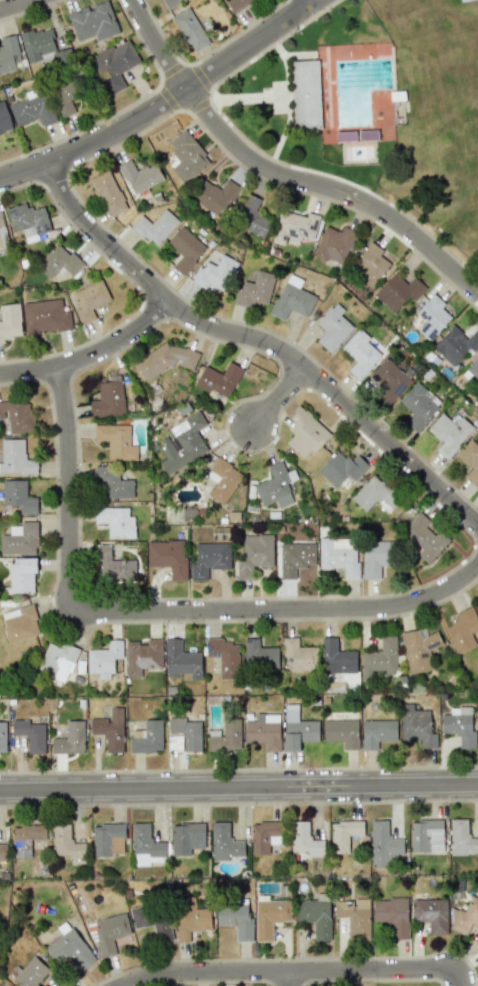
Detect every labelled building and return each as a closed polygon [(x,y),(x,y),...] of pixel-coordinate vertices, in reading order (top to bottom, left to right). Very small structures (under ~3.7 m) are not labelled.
[(235,13),(254,0),(226,0),(235,13)] [(86,6),(67,13),(77,41),(95,35),(97,40),(119,33),(108,1),(87,9),(86,6)] [(193,52),(209,43),(188,6),(172,16),(193,52)] [(20,35),(29,64),(42,60),(41,54),(56,50),(49,26),(20,35)] [(22,68),(15,34),(0,38),(0,39),(2,47),(0,47),(0,73),(22,68)] [(90,58),(109,96),(126,88),(119,73),(139,63),(128,39),(90,58)] [(291,61),(293,129),(321,128),(319,60),(291,61)] [(70,82),(52,87),(60,117),(78,113),(70,82)] [(8,105),(16,126),(39,118),(42,127),(55,122),(43,86),(25,92),(27,98),(8,105)] [(12,130),(5,102),(0,103),(0,133),(12,130)] [(171,168),(183,184),(211,163),(185,129),(169,141),(176,150),(171,153),(179,162),(171,168)] [(119,165),(134,195),(164,179),(155,162),(136,172),(130,159),(119,165)] [(108,218),(127,209),(109,170),(90,179),(108,218)] [(192,200),(222,217),(239,188),(226,180),(220,189),(204,180),(192,200)] [(264,237),(271,219),(254,213),(260,198),(247,193),(235,227),(264,237)] [(44,206),(29,210),(27,202),(6,208),(12,232),(22,230),(26,243),(39,240),(37,234),(50,230),(44,206)] [(155,248),(179,221),(165,208),(151,223),(141,215),(131,226),(155,248)] [(314,240),(319,216),(307,213),(306,216),(280,210),(272,242),(285,245),(286,241),(299,245),(301,236),(314,240)] [(312,255),(326,262),(327,259),(342,265),(357,233),(344,226),(341,232),(326,225),(312,255)] [(172,267),(184,276),(207,247),(180,226),(167,244),(181,255),(172,267)] [(383,251),(370,241),(350,271),(374,287),(390,263),(379,256),(383,251)] [(72,276),(84,263),(72,252),(69,254),(57,243),(36,266),(51,280),(63,267),(72,276)] [(193,283),(206,289),(208,284),(223,291),(237,261),(221,254),(216,266),(203,260),(193,283)] [(267,306),(275,275),(257,270),(253,283),(241,280),(235,303),(249,307),(251,301),(267,306)] [(289,309),(307,317),(316,296),(299,289),(303,279),(288,273),(270,314),(284,320),(289,309)] [(374,295),(393,313),(409,296),(414,301),(426,288),(414,276),(407,284),(394,273),(374,295)] [(96,318),(91,309),(111,300),(101,279),(72,292),(80,308),(75,310),(82,325),(96,318)] [(416,313),(425,321),(417,330),(430,341),(451,317),(441,308),(445,304),(434,293),(416,313)] [(23,302),(26,334),(72,329),(70,311),(62,311),(61,299),(23,302)] [(316,341),(330,353),(354,327),(340,314),(344,310),(336,301),(316,323),(325,331),(316,341)] [(20,303),(0,305),(0,314),(1,321),(0,321),(0,343),(5,343),(4,338),(22,337),(20,303)] [(473,353),(477,348),(477,333),(475,330),(467,338),(453,325),(432,347),(452,366),(469,348),(473,353)] [(356,362),(348,370),(358,380),(382,355),(367,341),(369,338),(359,328),(341,348),(356,362)] [(145,381),(180,359),(185,368),(199,360),(188,342),(172,351),(167,342),(134,362),(145,381)] [(465,369),(477,382),(477,355),(465,369)] [(375,395),(388,406),(412,381),(386,357),(370,374),(383,386),(375,395)] [(195,384),(228,399),(242,368),(228,361),(222,373),(204,365),(195,384)] [(122,380),(97,382),(98,400),(89,400),(90,416),(124,414),(122,380)] [(32,432),(30,401),(0,402),(0,418),(9,418),(9,433),(32,432)] [(331,434),(302,407),(285,426),(294,434),(286,443),(303,458),(311,450),(314,453),(331,434)] [(169,427),(173,435),(158,443),(167,458),(159,462),(167,475),(208,451),(196,431),(206,424),(198,411),(169,427)] [(435,450),(446,459),(474,428),(462,417),(455,424),(442,412),(427,429),(442,442),(435,450)] [(94,425),(94,441),(108,441),(108,460),(137,460),(137,445),(129,446),(129,424),(94,425)] [(1,462),(0,462),(0,473),(37,473),(36,460),(24,460),(24,439),(1,439),(1,462)] [(470,468),(464,477),(476,487),(477,484),(477,446),(469,439),(456,457),(470,468)] [(317,470),(335,488),(347,475),(355,482),(369,466),(357,454),(349,462),(336,450),(317,470)] [(208,496),(224,505),(243,473),(217,457),(206,476),(216,482),(208,496)] [(294,503),(287,482),(297,479),(294,470),(286,473),(282,461),(267,466),(272,478),(254,484),(262,506),(276,501),(278,508),(294,503)] [(133,497),(133,480),(117,480),(116,466),(95,466),(95,498),(133,497)] [(365,512),(375,501),(387,513),(400,499),(374,474),(351,498),(365,512)] [(3,506),(19,505),(19,514),(37,514),(36,497),(26,497),(26,480),(2,480),(3,506)] [(96,523),(107,523),(108,538),(135,537),(134,516),(128,516),(128,507),(95,508),(96,523)] [(449,542),(418,509),(404,522),(409,527),(400,535),(426,563),(449,542)] [(9,523),(10,535),(0,535),(1,554),(36,554),(35,523),(9,523)] [(237,579),(252,579),(252,566),(273,566),(272,534),(243,535),(244,561),(236,561),(237,579)] [(319,569),(343,569),(343,579),(357,579),(357,538),(320,537),(319,569)] [(147,567),(170,567),(170,581),(186,581),(185,541),(147,542),(147,567)] [(362,578),(379,578),(380,566),(392,566),(392,542),(363,541),(362,578)] [(230,568),(230,542),(195,543),(195,563),(190,563),(190,581),(207,580),(207,568),(230,568)] [(315,567),(315,542),(280,543),(280,579),(297,579),(297,567),(315,567)] [(135,580),(135,560),(111,560),(110,545),(99,545),(99,581),(135,580)] [(36,557),(10,558),(10,593),(33,593),(33,572),(37,572),(36,557)] [(41,633),(32,603),(0,613),(0,615),(9,643),(41,633)] [(407,674),(433,670),(429,648),(441,647),(438,632),(426,634),(425,628),(401,632),(407,674)] [(362,652),(362,678),(375,678),(375,675),(397,674),(396,636),(380,636),(381,652),(362,652)] [(356,651),(336,651),(336,637),(322,637),(323,673),(357,673),(356,651)] [(201,679),(201,652),(181,652),(181,638),(165,638),(165,677),(181,677),(180,673),(190,673),(190,680),(201,679)] [(220,657),(219,679),(238,680),(239,643),(222,643),(222,638),(206,638),(205,657),(220,657)] [(278,647),(260,647),(259,638),(244,638),(245,670),(279,669),(278,647)] [(283,656),(292,656),(292,671),(316,672),(317,647),(297,646),(297,638),(283,638),(283,656)] [(66,682),(78,650),(49,639),(37,671),(66,682)] [(87,649),(88,673),(98,673),(98,679),(113,679),(112,658),(122,658),(122,639),(107,640),(107,649),(87,649)] [(126,643),(126,677),(141,677),(141,667),(162,667),(162,639),(146,639),(146,643),(126,643)] [(401,740),(420,740),(421,749),(436,748),(436,733),(430,733),(430,710),(413,710),(413,703),(401,703),(401,740)] [(90,734),(104,734),(105,753),(123,753),(122,707),(109,707),(109,718),(90,718),(90,734)] [(473,707),(450,707),(450,714),(441,715),(442,734),(460,734),(460,748),(473,747),(473,707)] [(284,751),(300,751),(300,742),(319,742),(319,721),(297,721),(298,708),(284,708),(284,751)] [(246,743),(264,742),(265,752),(279,751),(278,714),(256,714),(256,721),(245,721),(246,743)] [(185,718),(168,718),(167,751),(200,752),(201,721),(185,721),(185,718)] [(222,730),(208,730),(209,751),(241,750),(240,718),(222,719),(222,730)] [(162,720),(145,719),(144,730),(130,730),(130,752),(162,752),(162,720)] [(358,749),(358,719),(323,720),(323,742),(342,741),(342,749),(358,749)] [(52,753),(84,753),(83,720),(66,720),(66,738),(51,738),(52,753)] [(396,720),(362,720),(363,749),(378,749),(378,741),(397,741),(396,720)] [(44,754),(45,721),(12,721),(12,735),(27,735),(27,754),(44,754)] [(403,839),(388,839),(388,820),(371,819),(371,868),(392,868),(392,854),(403,854),(403,839)] [(477,854),(477,838),(468,838),(467,819),(450,819),(451,855),(477,854)] [(443,820),(410,820),(411,853),(443,852),(443,820)] [(309,821),(291,821),(292,852),(307,851),(307,856),(324,856),(324,839),(309,839),(309,821)] [(363,821),(330,821),(331,853),(348,853),(348,836),(363,835),(363,821)] [(229,822),(211,822),(212,860),(228,860),(228,856),(244,856),(244,841),(230,841),(229,822)] [(269,854),(269,835),(281,835),(281,822),(252,822),(251,854),(269,854)] [(132,823),(133,866),(151,865),(151,860),(165,859),(164,841),(150,842),(150,823),(132,823)] [(172,855),(190,855),(190,848),(205,848),(204,823),(171,824),(172,855)] [(45,839),(46,825),(13,824),(13,857),(30,857),(31,839),(45,839)] [(53,824),(53,855),(69,855),(69,858),(85,858),(85,843),(70,843),(70,824),(53,824)] [(92,824),(93,857),(110,856),(110,852),(124,852),(123,824),(92,824)] [(470,897),(465,912),(454,908),(448,928),(466,934),(469,924),(477,927),(477,899),(470,897)] [(313,940),(330,940),(330,898),(318,898),(318,900),(296,899),(295,922),(314,922),(313,940)] [(407,898),(373,899),(373,923),(393,923),(393,939),(408,939),(407,898)] [(369,899),(334,900),(335,918),(347,917),(348,940),(370,939),(369,899)] [(412,921),(428,921),(429,935),(447,935),(446,899),(412,899),(412,921)] [(272,941),(272,922),(291,922),(291,900),(255,901),(256,941),(272,941)] [(172,940),(166,910),(155,913),(153,903),(129,908),(133,929),(153,925),(157,943),(172,940)] [(189,931),(211,930),(210,906),(177,907),(178,942),(189,942),(189,931)] [(94,919),(97,929),(92,930),(98,958),(116,954),(113,938),(130,935),(126,913),(94,919)] [(82,969),(95,960),(72,927),(44,946),(57,965),(72,955),(82,969)] [(19,985),(40,985),(36,983),(49,970),(32,954),(10,977),(19,985)]
